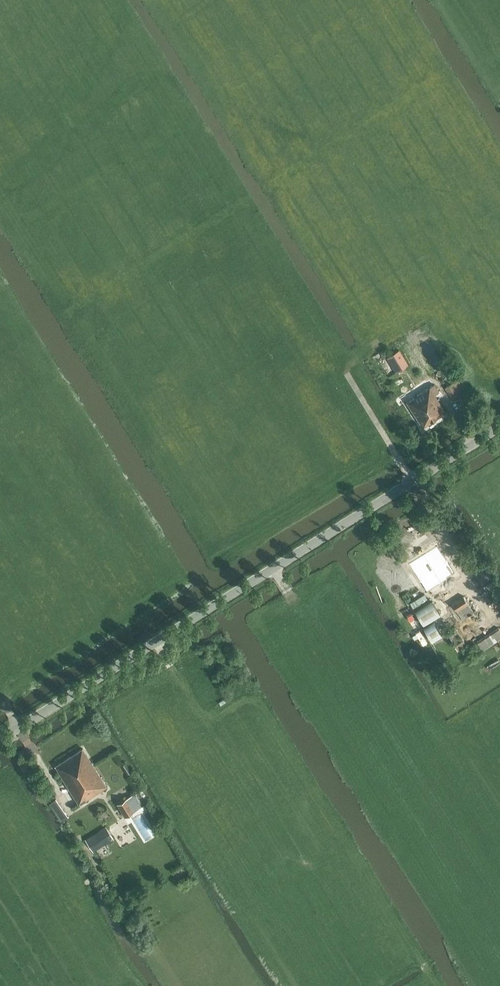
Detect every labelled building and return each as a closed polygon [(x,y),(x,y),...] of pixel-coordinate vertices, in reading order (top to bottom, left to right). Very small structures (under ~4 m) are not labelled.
[(387,357),(396,373),(409,365),(400,350),(387,357)] [(469,391),(460,377),(445,387),(454,401),(469,391)] [(435,394),(436,394),(440,392),(435,384),(407,402),(423,427),(446,412),(435,394)] [(417,567),(434,596),(455,583),(454,582),(462,577),(445,550),(417,567)] [(476,574),(482,584),(493,578),(487,568),(476,574)] [(463,620),(474,612),(463,596),(452,603),(463,620)] [(423,624),(440,614),(432,600),(415,611),(423,624)] [(432,641),(442,635),(434,622),(424,628),(432,641)] [(458,651),(467,646),(455,626),(447,632),(458,651)] [(499,640),(499,631),(498,627),(476,641),(483,651),(499,640)] [(421,629),(417,631),(424,645),(429,642),(421,629)] [(79,803),(106,786),(83,748),(55,766),(79,803)] [(131,771),(126,763),(122,765),(127,774),(131,771)] [(133,794),(117,804),(125,817),(141,807),(140,804),(133,794)] [(93,851),(113,838),(106,826),(86,839),(93,851)]
